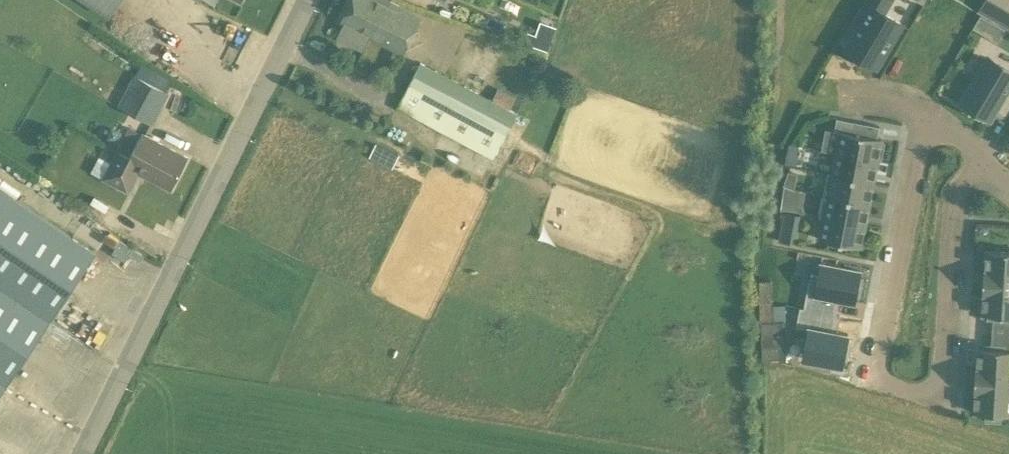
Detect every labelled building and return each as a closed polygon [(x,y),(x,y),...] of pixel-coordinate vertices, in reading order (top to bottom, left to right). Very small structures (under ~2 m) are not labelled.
[(342,21),(346,23),(339,37),(364,51),(372,36),(405,54),(422,20),(384,0),(353,0),(342,21)] [(901,23),(885,13),(866,2),(855,21),(861,24),(846,49),(861,58),(859,61),(873,70),(901,23)] [(978,17),(971,30),(996,45),(1004,32),(979,17),(978,17)] [(992,118),(996,110),(1006,115),(1008,111),(1008,91),(1008,88),(1008,71),(986,57),(961,100),(992,118)] [(518,113),(422,62),(397,108),(494,159),(518,113)] [(118,105),(154,124),(170,94),(134,75),(118,105)] [(837,153),(877,161),(878,158),(881,158),(884,143),(880,143),(881,139),(848,133),(851,121),(838,119),(836,131),(841,132),(837,153)] [(117,151),(111,162),(99,156),(91,172),(128,191),(139,171),(172,188),(188,158),(142,134),(131,155),(117,151)] [(877,161),(837,153),(833,175),(873,182),(877,161)] [(791,189),(795,189),(797,173),(788,172),(784,185),(791,189)] [(873,182),(833,175),(827,173),(823,194),(869,203),(873,182)] [(49,322),(95,253),(0,188),(0,394),(49,322)] [(819,216),(865,225),(869,203),(823,194),(819,216)] [(865,225),(819,216),(819,217),(824,218),(820,239),(834,242),(833,244),(832,244),(832,246),(847,249),(847,247),(847,244),(860,247),(865,225)] [(1008,273),(1008,251),(986,250),(985,271),(1008,273)] [(804,308),(836,314),(839,299),(854,302),(855,296),(860,297),(863,278),(859,277),(860,271),(821,263),(818,279),(810,278),(804,308)] [(1008,295),(1008,273),(985,271),(983,271),(981,293),(983,293),(1008,295)] [(983,293),(982,315),(1008,316),(1008,295),(983,293)] [(800,308),(797,325),(809,328),(803,358),(842,365),(843,359),(847,360),(851,341),(847,340),(848,334),(836,332),(840,315),(836,314),(804,308),(800,308)] [(1008,371),(1008,350),(1005,350),(1005,345),(983,344),(983,348),(978,348),(977,369),(1008,371)] [(977,369),(975,369),(974,391),(976,392),(1008,394),(1008,371),(977,369)] [(976,392),(975,412),(986,413),(986,421),(1001,421),(1001,414),(1008,414),(1008,394),(976,392)]
